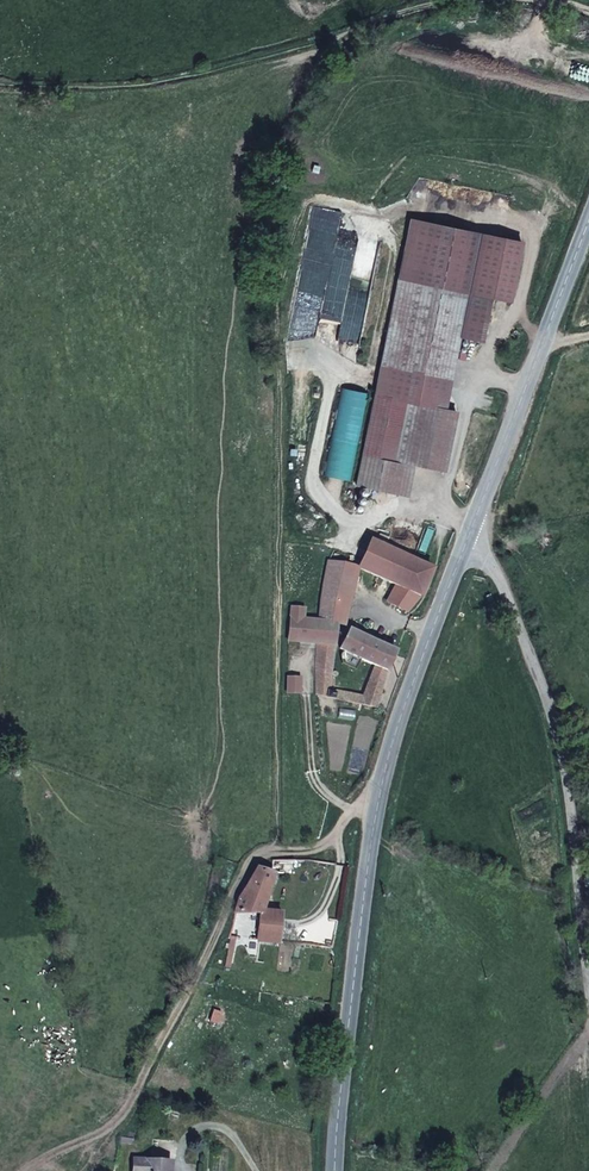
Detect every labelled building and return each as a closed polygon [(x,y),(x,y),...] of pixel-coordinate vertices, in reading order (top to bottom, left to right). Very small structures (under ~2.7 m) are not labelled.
[(411,219),(399,278),(381,366),(440,378),(449,334),(482,341),(491,297),(510,301),(522,242),(411,219)] [(381,366),(375,395),(356,485),(399,494),(405,462),(444,470),(456,412),(434,407),(407,402),(411,384),(437,389),(440,378),(381,366)] [(434,407),(437,389),(411,384),(407,402),(434,407)] [(350,481),(368,393),(341,388),(323,476),(350,481)] [(420,597),(432,569),(370,540),(358,566),(358,568),(396,585),(420,597)] [(343,626),(358,568),(358,566),(328,561),(323,597),(341,600),(339,613),(321,610),(319,621),(336,623),(343,626)] [(407,612),(420,597),(396,585),(387,601),(407,612)] [(339,613),(341,600),(323,597),(321,610),(339,613)] [(300,642),(317,643),(316,667),(317,695),(328,697),(329,691),(330,691),(334,645),(336,623),(319,621),(303,619),(304,608),(292,607),(288,640),(300,642)] [(396,651),(350,629),(340,648),(361,659),(376,666),(387,671),(396,651)] [(383,680),(387,671),(376,666),(372,675),(383,680)] [(377,708),(381,689),(383,680),(372,675),(364,697),(356,695),(355,703),(377,708)] [(355,703),(356,695),(336,691),(336,692),(335,699),(355,703)] [(262,911),(274,873),(257,868),(248,886),(247,886),(239,898),(237,902),(234,913),(262,912),(262,911)] [(278,943),(281,912),(262,911),(262,912),(259,941),(278,943)] [(259,941),(262,912),(234,913),(228,938),(259,941)] [(171,1161),(139,1159),(138,1170),(170,1170),(171,1161)]
